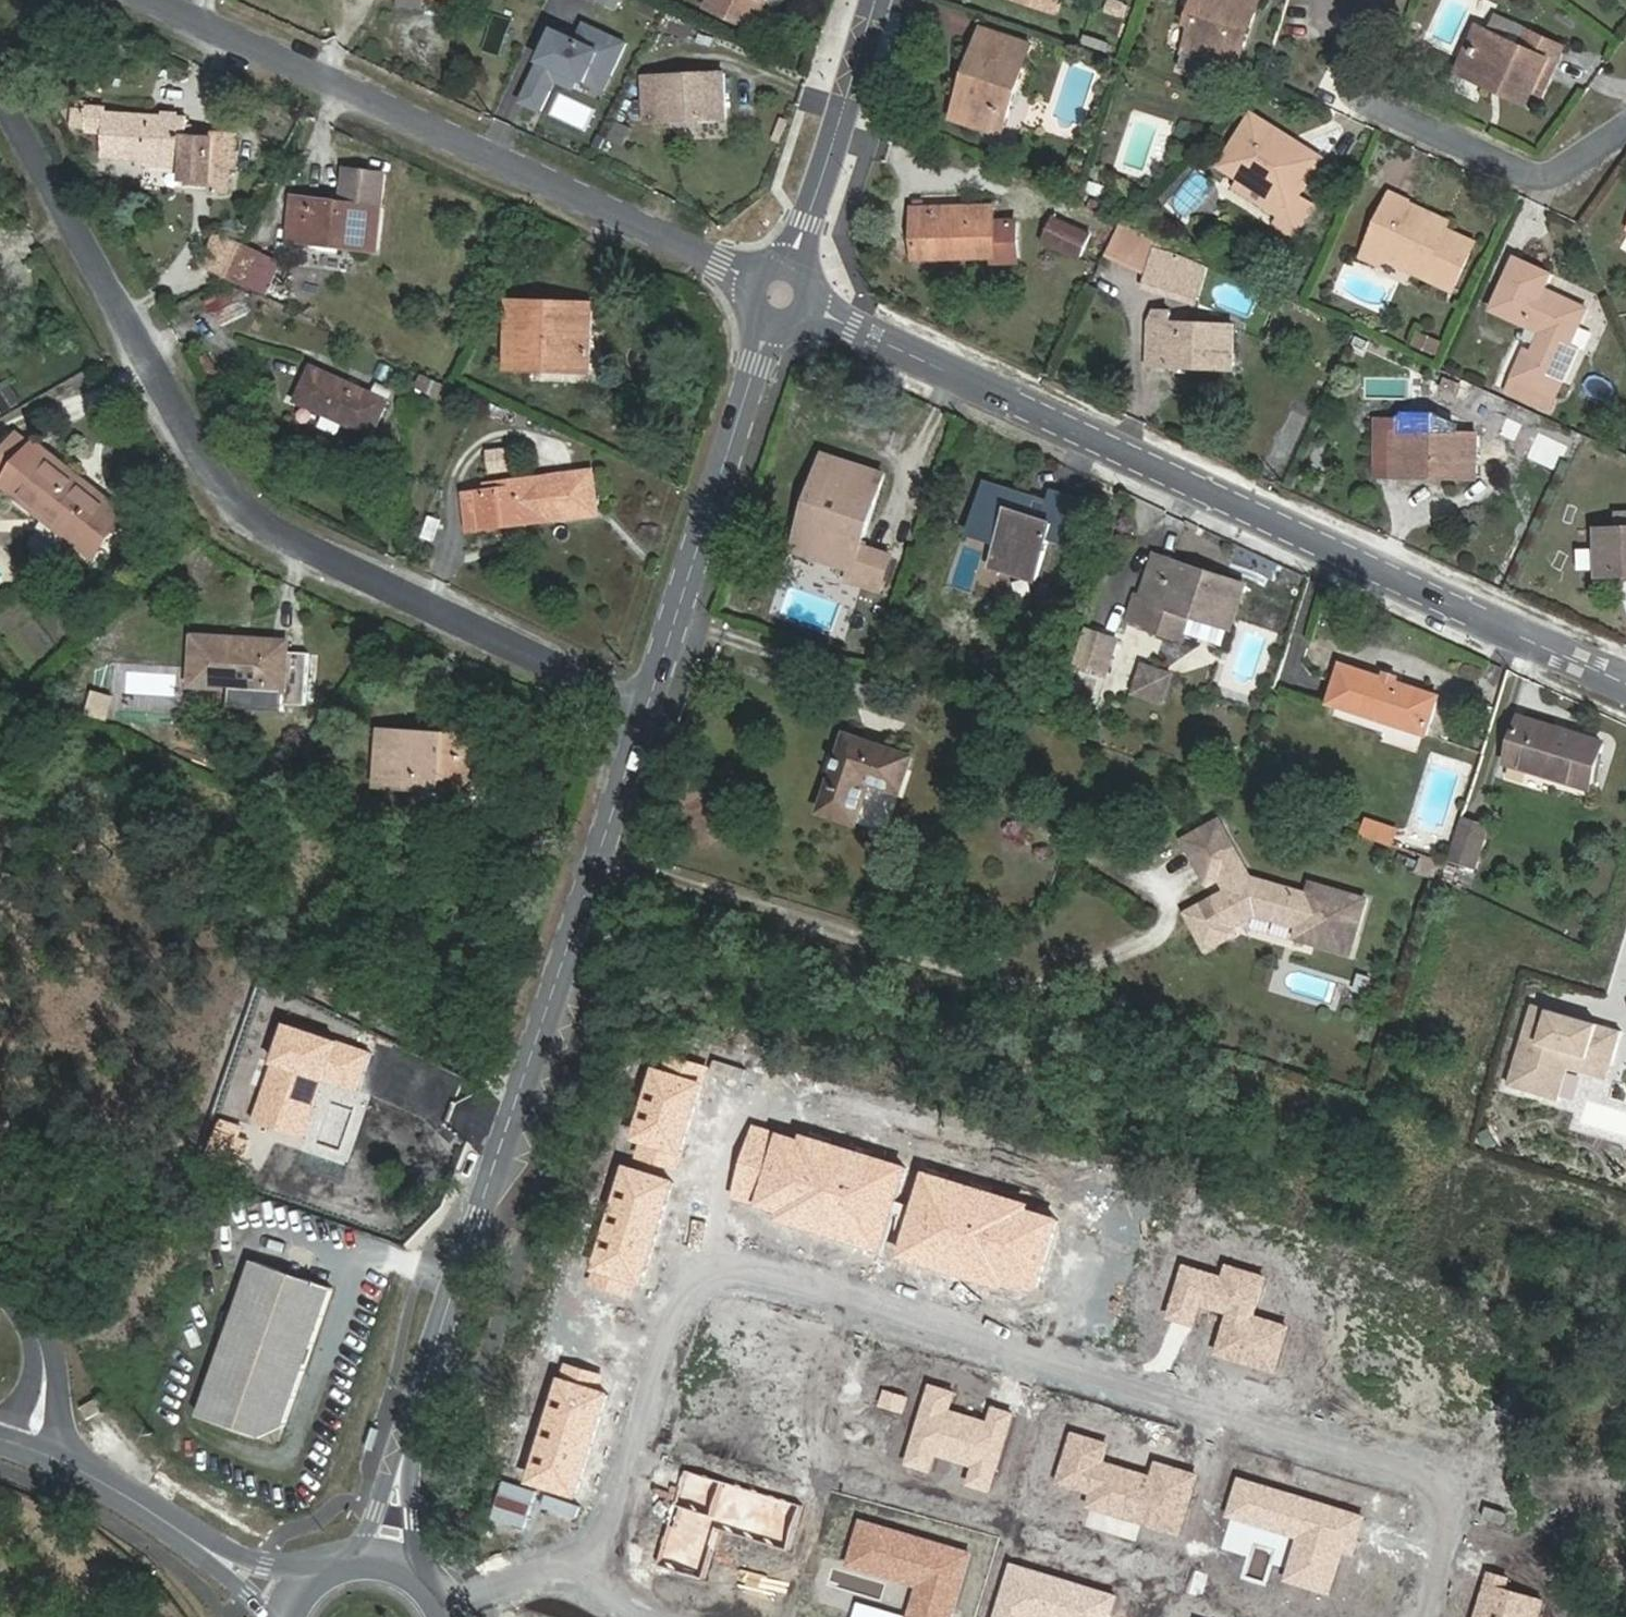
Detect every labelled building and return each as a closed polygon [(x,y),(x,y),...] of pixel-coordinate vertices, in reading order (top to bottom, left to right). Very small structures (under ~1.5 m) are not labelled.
[(705,6),(746,25),(757,0),(708,0),(705,6)] [(767,2),(763,0),(757,0),(746,25),(754,29),(767,2)] [(1055,11),(1059,0),(1024,0),(1055,11)] [(1103,13),(1123,19),(1127,5),(1110,0),(1107,0),(1103,13)] [(1254,12),(1258,0),(1199,0),(1182,53),(1234,71),(1247,32),(1239,29),(1245,9),(1254,12)] [(1247,32),(1254,12),(1245,9),(1239,29),(1247,32)] [(499,54),(509,19),(492,14),(481,49),(499,54)] [(534,74),(520,103),(540,112),(555,81),(573,90),(578,80),(586,84),(592,70),(610,78),(626,44),(584,25),(577,41),(555,30),(545,50),(550,52),(538,76),(534,74)] [(1475,25),(1465,47),(1475,51),(1484,30),(1475,25)] [(969,88),(961,86),(950,117),(1001,134),(1031,45),(980,28),(969,61),(977,64),(969,88)] [(1539,74),(1548,78),(1562,47),(1524,31),(1518,44),(1484,30),(1475,51),(1465,47),(1455,71),(1527,102),(1539,74)] [(545,50),(534,74),(538,76),(550,52),(545,50)] [(969,61),(961,86),(969,88),(977,64),(969,61)] [(603,92),(610,78),(592,70),(586,84),(603,92)] [(641,79),(644,110),(645,124),(727,119),(724,73),(641,79)] [(1536,106),(1548,78),(1539,74),(1527,102),(1536,106)] [(628,111),(644,110),(641,79),(626,81),(628,111)] [(217,145),(187,143),(189,118),(181,118),(181,114),(163,113),(163,118),(108,113),(109,109),(89,107),(89,112),(74,111),(72,129),(86,131),(86,133),(104,135),(103,160),(144,163),(144,166),(182,170),(182,183),(214,186),(213,194),(229,195),(231,171),(235,171),(238,142),(217,140),(217,145)] [(1263,130),(1267,123),(1250,112),(1217,163),(1240,178),(1287,209),(1281,218),(1278,223),(1294,234),(1312,206),(1295,195),(1320,157),(1303,146),(1298,153),(1263,130)] [(1303,146),(1267,123),(1263,130),(1298,153),(1303,146)] [(291,242),(376,252),(385,175),(347,171),(343,205),(297,199),(291,242)] [(1235,187),(1281,218),(1287,209),(1240,178),(1235,187)] [(1388,191),(1366,241),(1384,250),(1381,258),(1451,290),(1473,241),(1443,228),(1401,210),(1405,202),(1406,199),(1388,191)] [(1112,223),(1061,199),(1042,241),(1075,256),(1082,242),(1100,251),(1112,223)] [(1446,220),(1405,202),(1401,210),(1443,228),(1446,220)] [(991,204),(910,207),(913,259),(993,256),(993,262),(1017,261),(1014,220),(992,220),(991,204)] [(1141,270),(1153,242),(1119,227),(1107,253),(1141,270)] [(228,277),(243,246),(221,236),(220,239),(215,237),(202,265),(228,277)] [(1384,250),(1366,241),(1358,258),(1377,266),(1381,258),(1384,250)] [(264,256),(243,246),(228,277),(227,281),(249,291),(250,287),(262,260),(264,256)] [(1165,289),(1174,256),(1153,250),(1144,283),(1165,289)] [(1560,341),(1577,304),(1542,289),(1549,274),(1514,259),(1491,310),(1539,331),(1531,351),(1521,347),(1508,376),(1553,396),(1575,348),(1568,344),(1560,341)] [(262,260),(250,287),(264,293),(276,267),(262,260)] [(209,316),(214,313),(240,300),(249,295),(233,287),(203,303),(209,316)] [(240,300),(214,313),(222,326),(247,314),(240,300)] [(590,373),(593,306),(510,304),(507,370),(590,373)] [(1584,308),(1577,304),(1560,341),(1568,344),(1584,308)] [(1228,367),(1230,325),(1149,322),(1147,364),(1228,367)] [(1414,331),(1408,346),(1435,356),(1441,341),(1414,331)] [(373,438),(389,403),(313,367),(297,402),(373,438)] [(419,373),(413,388),(442,399),(448,384),(419,373)] [(8,384),(0,389),(0,403),(5,411),(19,403),(8,384)] [(1497,400),(1467,392),(1460,416),(1506,429),(1511,408),(1496,404),(1497,400)] [(1403,432),(1403,420),(1374,419),(1374,458),(1390,459),(1390,473),(1474,475),(1475,434),(1432,433),(1403,432)] [(1432,420),(1403,420),(1403,432),(1432,433),(1432,420)] [(1561,460),(1566,442),(1531,432),(1526,450),(1561,460)] [(127,516),(34,445),(32,447),(18,436),(0,457),(0,488),(2,485),(94,557),(127,516)] [(494,471),(518,468),(516,448),(491,451),(494,471)] [(824,458),(800,528),(813,533),(837,462),(824,458)] [(813,533),(800,528),(793,549),(853,570),(850,580),(880,591),(890,558),(860,548),(883,477),(837,462),(813,533)] [(597,516),(592,472),(485,485),(487,493),(464,496),(468,532),(597,516)] [(1010,508),(1014,493),(987,485),(971,536),(999,545),(992,567),(1033,581),(1047,540),(1068,546),(1082,502),(1053,493),(1050,504),(1045,519),(1010,508)] [(1050,504),(1014,493),(1010,508),(1045,519),(1050,504)] [(1617,514),(1617,528),(1597,528),(1599,573),(1625,572),(1625,513),(1617,514)] [(1156,557),(1142,599),(1160,605),(1152,632),(1171,638),(1179,612),(1192,616),(1229,629),(1243,587),(1156,557)] [(1160,605),(1142,599),(1136,597),(1127,624),(1152,632),(1160,605)] [(1183,642),(1192,616),(1179,612),(1171,638),(1183,642)] [(1085,664),(1095,633),(1087,630),(1076,662),(1085,664)] [(1118,641),(1095,633),(1085,664),(1108,672),(1118,641)] [(289,643),(194,639),(192,688),(284,694),(283,705),(306,707),(309,654),(288,653),(289,643)] [(1425,734),(1436,698),(1343,669),(1332,704),(1425,734)] [(1170,678),(1144,670),(1136,695),(1162,704),(1170,678)] [(1092,701),(1099,680),(1083,675),(1076,696),(1092,701)] [(90,702),(106,710),(109,697),(93,693),(90,702)] [(104,720),(106,710),(90,702),(88,715),(104,720)] [(1590,789),(1604,744),(1521,717),(1507,763),(1590,789)] [(478,793),(482,740),(379,733),(376,786),(478,793)] [(911,759),(848,738),(823,812),(856,823),(869,784),(899,793),(911,759)] [(1091,761),(1095,748),(1076,742),(1072,754),(1091,761)] [(1461,819),(1449,859),(1477,868),(1489,828),(1461,819)] [(1364,836),(1372,839),(1378,824),(1369,821),(1364,836)] [(1188,914),(1199,935),(1227,920),(1231,928),(1256,914),(1300,927),(1296,938),(1350,954),(1365,900),(1312,884),(1309,895),(1253,879),(1251,880),(1219,822),(1185,841),(1209,885),(1221,878),(1229,892),(1188,914)] [(1372,839),(1394,847),(1398,831),(1378,824),(1372,839)] [(1440,878),(1444,866),(1424,860),(1420,871),(1440,878)] [(1227,920),(1199,935),(1207,950),(1235,935),(1231,928),(1227,920)] [(1361,974),(1356,989),(1366,992),(1371,978),(1361,974)] [(1621,1032),(1532,1005),(1508,1085),(1557,1100),(1567,1068),(1572,1053),(1611,1064),(1621,1032)] [(254,1123),(288,1134),(308,1075),(326,1081),(330,1070),(363,1081),(372,1053),(287,1023),(254,1123)] [(1606,1080),(1611,1064),(1572,1053),(1567,1068),(1606,1080)] [(708,1068),(672,1055),(666,1073),(657,1070),(636,1135),(644,1138),(639,1153),(675,1165),(708,1068)] [(359,1092),(363,1081),(330,1070),(326,1081),(359,1092)] [(305,1140),(326,1081),(308,1075),(288,1134),(305,1140)] [(735,1196),(762,1204),(782,1135),(757,1128),(735,1196)] [(241,1166),(249,1140),(217,1129),(209,1155),(241,1166)] [(803,1142),(782,1135),(762,1204),(782,1210),(780,1219),(882,1250),(892,1216),(896,1203),(906,1168),(805,1136),(803,1142)] [(627,1161),(591,1278),(626,1288),(629,1279),(642,1284),(675,1177),(627,1161)] [(1029,1205),(927,1174),(917,1209),(913,1222),(903,1256),(1004,1286),(1006,1280),(1037,1289),(1058,1220),(1027,1211),(1029,1205)] [(913,1222),(917,1209),(896,1203),(892,1216),(900,1218),(892,1244),(900,1247),(908,1220),(913,1222)] [(324,1283),(246,1255),(190,1410),(251,1432),(275,1421),(324,1283)] [(1199,1304),(1231,1314),(1235,1315),(1230,1332),(1226,1331),(1219,1354),(1274,1371),(1288,1328),(1252,1317),(1265,1279),(1230,1267),(1225,1280),(1186,1268),(1171,1318),(1193,1325),(1199,1304)] [(1231,1314),(1226,1331),(1230,1332),(1235,1315),(1231,1314)] [(567,1365),(533,1482),(577,1495),(608,1394),(598,1391),(603,1376),(567,1365)] [(935,1455),(975,1467),(997,1473),(1013,1414),(994,1409),(990,1424),(976,1420),(975,1425),(959,1421),(961,1416),(948,1412),(954,1393),(932,1386),(908,1465),(930,1471),(935,1455)] [(94,1388),(84,1393),(92,1404),(100,1400),(94,1388)] [(79,1410),(92,1404),(84,1393),(74,1399),(79,1410)] [(882,1406),(903,1413),(907,1400),(886,1393),(882,1406)] [(976,1420),(961,1416),(959,1421),(975,1425),(976,1420)] [(275,1421),(251,1432),(269,1438),(275,1421)] [(1075,1436),(1060,1483),(1094,1493),(1090,1506),(1179,1533),(1196,1476),(1158,1464),(1154,1479),(1102,1463),(1107,1445),(1075,1436)] [(997,1473),(975,1467),(969,1486),(991,1492),(997,1473)] [(800,1507),(686,1472),(672,1517),(657,1566),(699,1579),(714,1530),(787,1552),(800,1507)] [(1352,1553),(1363,1519),(1241,1481),(1230,1515),(1302,1537),(1289,1579),(1330,1591),(1342,1550),(1352,1553)] [(1507,1514),(1486,1507),(1482,1519),(1503,1526),(1507,1514)] [(907,1582),(898,1614),(897,1616),(951,1616),(969,1554),(862,1523),(849,1565),(907,1582)] [(997,1616),(1110,1616),(1117,1596),(1013,1565),(997,1616)] [(1195,1571),(1188,1594),(1196,1596),(1197,1592),(1202,1594),(1208,1575),(1195,1571)] [(1543,1602),(1505,1590),(1508,1580),(1490,1574),(1477,1616),(1539,1616),(1543,1602)] [(898,1614),(857,1603),(853,1616),(897,1616),(898,1614)]
